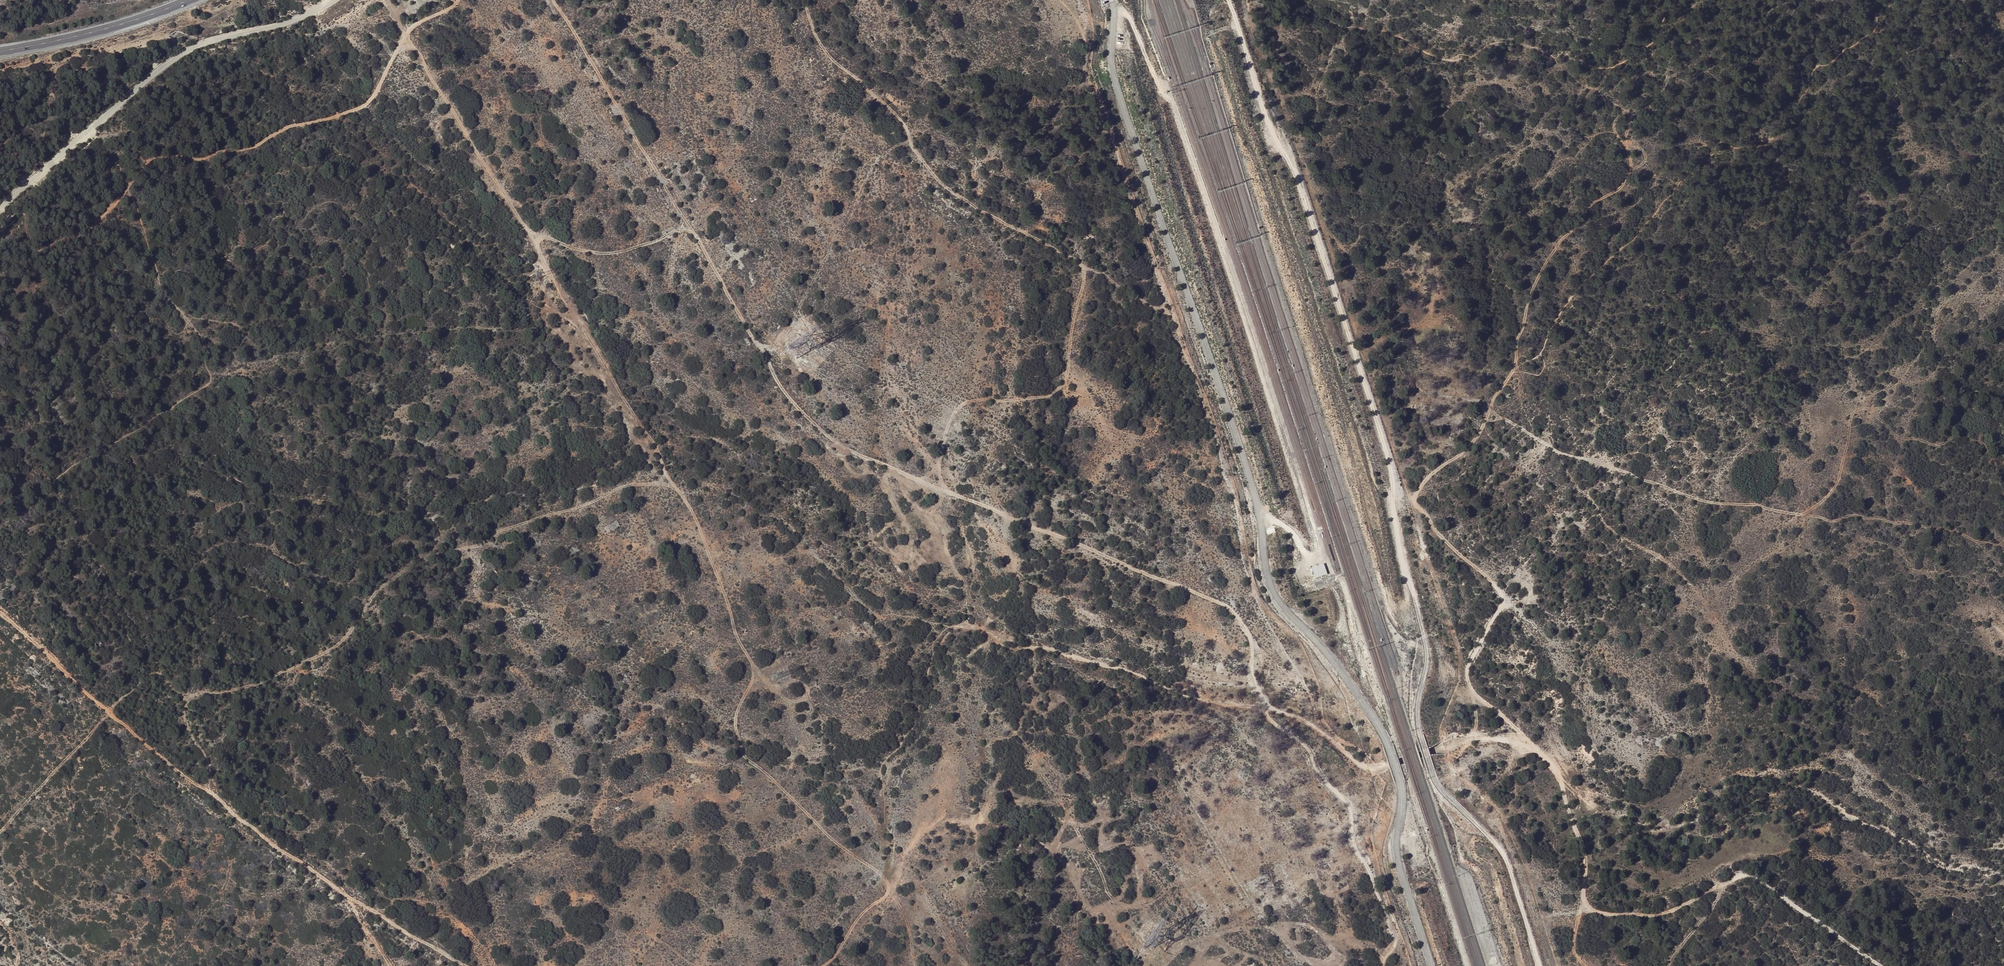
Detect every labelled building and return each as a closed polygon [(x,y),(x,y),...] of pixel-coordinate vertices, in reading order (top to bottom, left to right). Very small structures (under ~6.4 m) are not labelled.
[(1323,563),(1312,568),(1316,578),(1326,573),(1323,563)]
